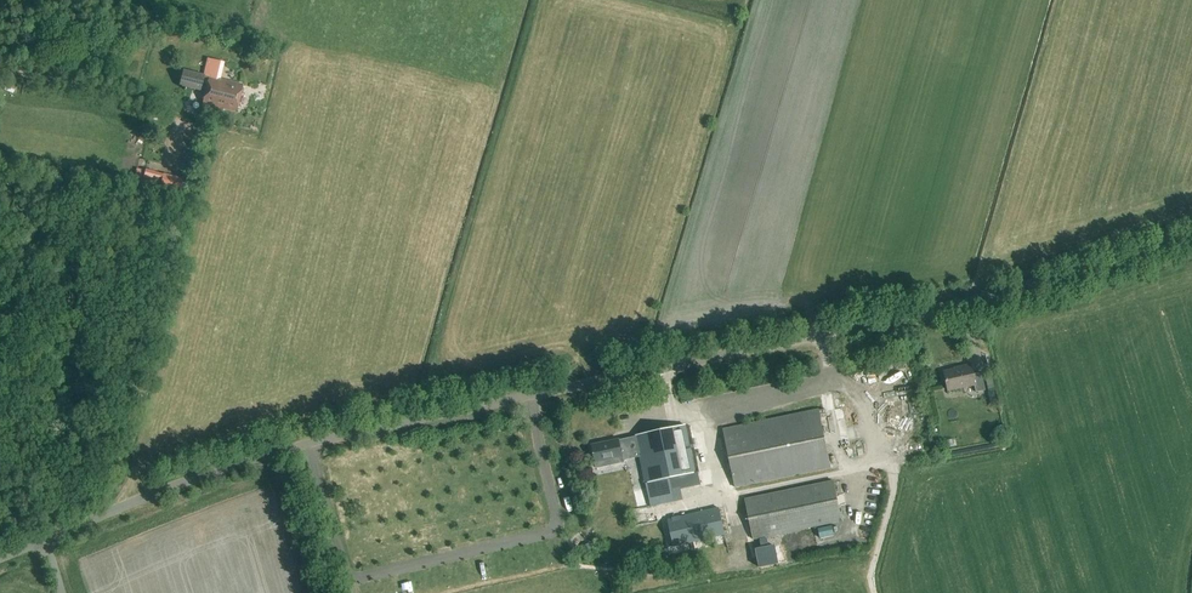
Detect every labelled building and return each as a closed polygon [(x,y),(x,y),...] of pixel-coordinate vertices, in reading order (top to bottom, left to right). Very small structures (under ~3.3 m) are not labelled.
[(236,114),(243,86),(183,71),(179,86),(200,91),(201,89),(205,90),(202,105),(236,114)] [(148,123),(157,125),(159,114),(151,112),(148,123)] [(184,196),(188,178),(147,169),(143,187),(184,196)] [(67,377),(82,376),(81,367),(67,368),(67,377)] [(971,367),(959,369),(959,370),(944,374),(948,393),(974,387),(975,393),(985,391),(981,374),(973,376),(971,367)] [(735,488),(830,469),(818,411),(723,430),(735,488)] [(645,484),(695,474),(685,427),(635,437),(636,439),(619,443),(619,440),(591,446),(595,464),(622,458),(622,454),(638,451),(645,484)] [(858,440),(861,452),(869,450),(866,438),(858,440)] [(695,474),(645,484),(645,485),(650,508),(702,497),(697,474),(695,474)] [(753,540),(841,522),(833,482),(745,500),(753,540)] [(674,547),(724,536),(718,509),(668,521),(674,547)] [(768,540),(760,542),(762,552),(755,553),(759,573),(778,569),(774,549),(770,550),(768,540)]
